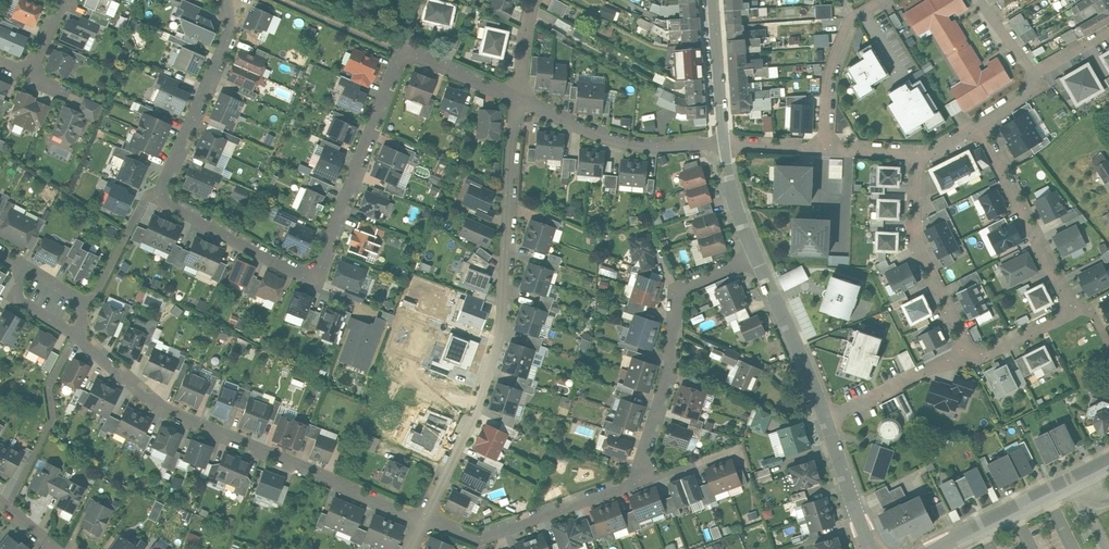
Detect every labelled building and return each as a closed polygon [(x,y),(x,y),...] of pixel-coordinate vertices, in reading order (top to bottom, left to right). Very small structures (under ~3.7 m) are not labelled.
[(25,0),(20,0),(14,14),(13,16),(26,22),(33,25),(41,7),(25,0)] [(83,6),(93,10),(104,15),(105,15),(111,0),(86,0),(83,6)] [(197,15),(201,7),(184,0),(182,0),(179,8),(183,10),(179,19),(182,20),(181,22),(181,24),(179,25),(176,31),(183,33),(185,32),(185,34),(210,44),(215,33),(213,32),(214,30),(210,21),(197,15)] [(425,3),(421,21),(436,24),(441,1),(436,0),(425,0),(425,3)] [(496,0),(495,0),(489,11),(507,20),(513,8),(508,6),(496,0)] [(569,4),(559,0),(552,0),(548,10),(564,16),(569,4)] [(725,10),(758,8),(758,0),(748,1),(748,3),(743,3),(743,0),(724,0),(725,10)] [(976,67),(981,64),(969,45),(968,46),(965,40),(966,39),(954,20),(949,23),(945,17),(955,11),(957,14),(967,8),(963,0),(932,0),(931,1),(930,0),(929,0),(905,15),(912,26),(918,34),(930,27),(946,53),(947,52),(949,56),(948,56),(964,82),(952,90),(957,99),(956,99),(963,111),(988,96),(987,94),(1011,80),(1003,67),(998,58),(988,64),(990,68),(980,74),(976,67)] [(1005,6),(1010,13),(1020,7),(1016,0),(1015,0),(1005,6)] [(1072,8),(1076,14),(1100,0),(1085,0),(1072,8)] [(1074,15),(1078,22),(1098,10),(1099,14),(1108,7),(1108,0),(1100,0),(1076,14),(1074,15)] [(456,5),(441,1),(436,24),(450,28),(454,11),(456,5)] [(699,2),(680,4),(668,5),(668,15),(676,14),(675,12),(678,12),(680,8),(681,18),(700,17),(699,2)] [(832,4),(816,5),(816,19),(832,18),(832,4)] [(263,11),(255,7),(252,14),(249,12),(243,26),(250,30),(252,29),(260,32),(258,38),(264,41),(265,41),(264,41),(268,32),(266,31),(273,15),(267,13),(270,7),(266,5),(263,11)] [(602,12),(613,17),(616,10),(605,6),(602,12)] [(1099,14),(1100,14),(1073,29),(1073,30),(1077,38),(1078,40),(1108,22),(1108,7),(1099,14)] [(758,8),(725,10),(726,24),(744,23),(743,15),(749,14),(749,16),(759,16),(758,10),(758,8)] [(104,15),(93,10),(89,20),(99,24),(107,28),(111,17),(105,15),(104,15)] [(26,22),(13,16),(14,14),(9,12),(5,21),(19,27),(23,29),(26,22)] [(119,13),(116,24),(123,26),(126,16),(119,13)] [(902,24),(895,13),(890,16),(896,27),(902,24)] [(1014,27),(1025,20),(1021,13),(1009,20),(1014,27)] [(89,20),(82,17),(78,25),(90,30),(88,35),(93,37),(99,24),(89,20)] [(568,31),(572,24),(557,17),(554,23),(568,31)] [(700,17),(681,18),(682,26),(679,23),(676,24),(676,22),(669,22),(662,21),(663,29),(666,31),(669,31),(701,28),(700,17)] [(499,23),(480,19),(479,25),(485,27),(485,26),(498,29),(499,23)] [(1014,27),(1019,36),(1020,35),(1032,28),(1027,19),(1025,20),(1014,27)] [(2,20),(0,24),(0,26),(12,31),(16,33),(19,27),(5,21),(2,20)] [(78,25),(68,20),(61,38),(83,48),(88,35),(90,30),(78,25)] [(744,23),(726,24),(728,41),(760,38),(760,31),(751,31),(751,34),(745,34),(744,23)] [(575,36),(578,28),(571,25),(568,33),(575,36)] [(662,29),(655,25),(652,31),(659,34),(662,29)] [(12,31),(0,26),(0,48),(5,50),(12,31)] [(498,29),(485,26),(485,27),(482,40),(505,45),(508,32),(498,29)] [(565,35),(552,28),(549,34),(562,41),(565,35)] [(701,40),(701,28),(669,31),(670,39),(677,39),(677,36),(680,36),(682,34),(683,42),(701,40)] [(1026,43),(1038,36),(1037,35),(1032,28),(1020,35),(1026,43)] [(1072,28),(1062,34),(1067,43),(1077,38),(1073,30),(1073,29),(1072,28)] [(765,30),(760,31),(760,38),(769,38),(769,34),(765,34),(765,30)] [(12,31),(5,50),(20,56),(28,38),(16,33),(12,31)] [(831,33),(815,34),(816,46),(832,45),(831,33)] [(196,46),(170,34),(168,40),(182,46),(194,52),(196,46)] [(760,38),(728,41),(728,54),(746,53),(745,45),(752,44),(752,46),(761,46),(760,38)] [(505,45),(482,40),(479,54),(492,57),(502,59),(505,45)] [(861,59),(847,68),(856,82),(853,84),(857,91),(855,92),(860,100),(876,90),(874,86),(891,76),(871,44),(857,53),(861,59)] [(58,45),(56,51),(55,50),(48,68),(66,76),(70,67),(71,68),(75,59),(66,55),(69,49),(58,45)] [(182,46),(173,66),(196,76),(205,56),(194,52),(182,46)] [(269,54),(257,48),(254,56),(264,61),(265,62),(269,54)] [(702,48),(675,50),(677,80),(704,78),(702,48)] [(86,57),(69,49),(66,55),(75,59),(84,63),(86,57)] [(377,60),(353,50),(346,67),(354,71),(353,74),(371,82),(375,74),(372,72),(377,60)] [(254,56),(241,51),(234,65),(261,76),(265,68),(263,64),(264,61),(254,56)] [(1101,56),(1108,70),(1108,51),(1101,56)] [(492,57),(479,54),(473,52),(471,59),(490,63),(492,57)] [(746,53),(728,54),(730,71),(762,68),(762,60),(752,61),(752,64),(747,64),(746,53)] [(539,57),(532,56),(530,75),(536,76),(538,59),(539,59),(539,57)] [(539,59),(538,59),(536,76),(535,87),(549,88),(552,65),(553,60),(539,59)] [(1089,63),(1061,79),(1067,88),(1077,106),(1104,90),(1100,82),(1089,63)] [(261,76),(234,65),(228,78),(252,89),(253,87),(258,85),(261,76)] [(552,65),(549,88),(549,93),(563,94),(564,82),(566,66),(552,65)] [(762,68),(730,71),(731,83),(748,82),(747,75),(753,74),(753,76),(763,75),(762,68)] [(179,81),(162,73),(155,87),(163,90),(157,104),(180,114),(187,96),(174,90),(179,81)] [(371,82),(353,74),(350,80),(361,85),(368,88),(371,82)] [(433,81),(415,74),(412,75),(408,86),(407,86),(405,86),(404,91),(404,92),(405,93),(405,94),(406,97),(423,103),(427,104),(429,98),(434,84),(433,81)] [(350,80),(342,76),(338,83),(345,86),(346,86),(347,87),(350,80)] [(675,80),(667,77),(664,86),(675,87),(675,80)] [(1060,77),(1055,80),(1061,91),(1067,88),(1061,79),(1060,77)] [(677,80),(675,80),(675,87),(675,89),(681,89),(681,88),(683,88),(686,85),(687,95),(705,93),(704,78),(677,80)] [(895,102),(888,106),(907,138),(923,128),(921,123),(923,122),(929,132),(946,121),(940,110),(937,112),(935,110),(938,108),(929,92),(926,94),(924,92),(927,90),(921,79),(913,84),(910,79),(901,85),(902,87),(898,89),(897,87),(889,92),(895,102)] [(1105,79),(1100,82),(1104,90),(1106,94),(1108,92),(1108,86),(1105,79)] [(350,80),(347,87),(358,91),(361,85),(350,80)] [(0,81),(0,104),(1,105),(3,99),(9,85),(0,81)] [(592,84),(577,83),(577,87),(576,100),(575,111),(589,112),(592,84)] [(606,85),(592,84),(589,112),(603,113),(605,101),(606,85)] [(258,94),(240,86),(238,92),(244,95),(256,100),(258,94)] [(347,87),(346,86),(345,86),(338,103),(358,112),(364,100),(366,95),(358,91),(347,87)] [(748,86),(731,87),(732,100),(765,98),(764,91),(755,92),(755,94),(749,94),(748,86)] [(465,95),(447,88),(440,107),(458,114),(462,104),(465,95)] [(238,92),(232,90),(229,97),(240,101),(242,102),(244,95),(238,92)] [(34,98),(21,92),(13,111),(18,113),(14,122),(15,123),(24,127),(32,130),(35,122),(30,120),(37,103),(33,101),(34,98)] [(229,97),(222,93),(217,105),(235,113),(236,110),(240,101),(229,97)] [(675,96),(668,93),(666,100),(673,103),(675,103),(675,96)] [(705,93),(687,95),(687,102),(684,99),(681,98),(675,96),(675,103),(682,106),(706,105),(705,93)] [(484,99),(475,95),(469,111),(480,112),(480,110),(482,110),(484,99)] [(787,97),(787,105),(793,106),(793,105),(806,105),(807,95),(787,97)] [(673,103),(666,100),(660,97),(657,103),(663,106),(676,111),(675,103),(673,103)] [(765,98),(732,100),(733,114),(750,113),(750,108),(761,107),(765,107),(765,109),(772,108),(771,97),(770,97),(765,98)] [(427,104),(423,103),(419,115),(428,118),(435,100),(429,98),(427,104)] [(1,105),(0,104),(0,115),(3,116),(9,102),(3,99),(1,105)] [(100,106),(84,99),(78,112),(84,115),(84,116),(94,120),(100,106)] [(49,107),(37,102),(37,103),(30,120),(35,122),(42,125),(49,107)] [(1013,113),(1016,118),(1027,112),(1033,109),(1029,103),(1013,113)] [(158,112),(140,104),(137,112),(143,115),(144,113),(156,118),(158,112)] [(470,107),(462,104),(458,114),(455,122),(463,125),(470,107)] [(235,113),(217,105),(211,117),(229,125),(233,117),(235,113)] [(706,105),(682,106),(682,113),(686,113),(688,111),(688,119),(694,118),(707,117),(706,105)] [(793,105),(793,106),(792,131),(812,132),(813,106),(806,105),(793,105)] [(78,112),(65,107),(54,132),(64,136),(65,140),(69,141),(73,140),(76,132),(80,131),(83,125),(81,122),(84,116),(84,115),(78,112)] [(751,118),(761,118),(761,107),(750,108),(750,113),(751,118)] [(478,125),(498,126),(500,112),(482,110),(480,110),(480,112),(478,125)] [(350,118),(334,111),(331,117),(335,119),(335,118),(347,124),(350,118)] [(1001,127),(1009,141),(1034,127),(1036,126),(1027,112),(1016,118),(1001,127)] [(156,118),(144,113),(143,115),(137,129),(163,140),(170,124),(156,118)] [(773,131),(773,116),(764,116),(764,131),(773,131)] [(707,117),(694,118),(695,125),(696,125),(707,125),(707,117)] [(347,124),(335,118),(335,119),(328,134),(348,143),(355,127),(347,124)] [(652,121),(644,123),(646,131),(653,129),(652,121)] [(24,127),(15,123),(13,129),(13,132),(21,135),(24,127)] [(498,126),(478,125),(477,136),(480,140),(485,140),(488,138),(497,139),(498,126)] [(1040,137),(1034,127),(1009,141),(1007,142),(1016,156),(1031,147),(1042,140),(1040,137)] [(163,140),(137,129),(131,143),(130,145),(141,150),(156,156),(163,140)] [(220,137),(206,131),(200,143),(221,152),(226,140),(220,137)] [(241,139),(223,131),(220,137),(226,140),(238,145),(241,139)] [(550,134),(537,132),(536,149),(535,156),(548,158),(550,134)] [(563,135),(550,134),(548,158),(547,164),(560,165),(561,159),(563,135)] [(1042,140),(1031,147),(1035,154),(1051,142),(1047,136),(1042,140)] [(340,147),(322,139),(319,145),(324,147),(325,147),(338,153),(340,147)] [(131,143),(125,140),(121,148),(132,153),(139,156),(141,150),(130,145),(131,143)] [(221,152),(200,143),(194,156),(215,165),(221,152)] [(416,152),(398,144),(395,150),(408,156),(407,159),(412,161),(416,152)] [(121,148),(116,146),(112,155),(126,161),(127,158),(129,159),(132,153),(121,148)] [(395,150),(384,146),(378,160),(402,170),(407,159),(408,156),(395,150)] [(338,153),(325,147),(324,147),(314,170),(335,179),(341,164),(339,164),(343,155),(338,153)] [(536,149),(528,148),(527,161),(535,162),(535,156),(536,149)] [(990,165),(981,148),(970,153),(979,171),(990,165)] [(592,151),(579,149),(577,173),(590,175),(592,151)] [(952,159),(963,180),(980,172),(979,171),(970,153),(969,150),(960,155),(959,153),(951,157),(952,159)] [(605,152),(592,151),(590,175),(603,176),(605,152)] [(129,159),(127,158),(126,161),(119,178),(137,186),(140,185),(142,181),(141,179),(146,166),(129,159)] [(570,158),(563,158),(561,177),(568,178),(569,171),(568,171),(570,158)] [(963,180),(952,159),(930,170),(942,193),(957,186),(956,184),(963,180)] [(1095,166),(1106,183),(1108,181),(1108,163),(1107,159),(1095,166)] [(402,170),(378,160),(372,174),(388,181),(396,185),(402,170)] [(635,161),(622,160),(620,184),(633,185),(635,161)] [(697,160),(683,164),(686,172),(699,168),(697,160)] [(648,162),(635,161),(633,185),(646,186),(648,162)] [(812,168),(780,166),(780,174),(777,174),(776,193),(779,193),(779,201),(783,201),(811,203),(812,168)] [(900,167),(878,166),(877,186),(885,186),(899,187),(900,181),(901,181),(901,174),(900,174),(900,167)] [(203,167),(201,174),(189,168),(185,176),(187,177),(183,187),(206,197),(213,180),(218,182),(221,175),(203,167)] [(686,172),(681,173),(682,176),(680,180),(682,184),(686,187),(686,190),(706,184),(701,167),(699,168),(686,172)] [(482,181),(468,175),(465,182),(471,184),(480,187),(482,181)] [(330,184),(312,176),(308,184),(326,192),(330,184)] [(114,183),(108,180),(104,190),(109,193),(111,189),(112,189),(114,183)] [(396,185),(388,181),(384,190),(389,193),(402,197),(406,189),(396,185)] [(126,188),(114,183),(112,189),(124,194),(126,188)] [(480,187),(471,184),(462,203),(478,209),(485,213),(487,209),(494,194),(480,187)] [(706,184),(686,190),(687,193),(685,197),(687,201),(691,203),(692,206),(697,205),(710,201),(711,200),(706,184)] [(990,186),(972,195),(975,201),(980,198),(993,192),(990,186)] [(384,190),(374,187),(371,194),(386,200),(389,193),(384,190)] [(248,194),(236,188),(233,195),(245,200),(248,194)] [(325,196),(306,188),(306,189),(297,209),(296,209),(296,210),(315,218),(316,217),(315,217),(318,209),(321,211),(324,205),(321,204),(324,197),(325,197),(325,196)] [(112,189),(111,189),(109,193),(104,205),(112,208),(113,211),(117,213),(120,212),(125,214),(132,198),(124,194),(112,189)] [(993,192),(980,198),(990,218),(1006,210),(996,190),(993,192)] [(1066,212),(1055,191),(1036,201),(1046,222),(1059,216),(1066,213),(1066,212)] [(0,199),(0,213),(1,213),(7,200),(10,196),(3,193),(0,199)] [(371,194),(369,194),(367,199),(364,198),(360,209),(367,212),(366,214),(377,218),(380,210),(384,212),(388,201),(386,200),(371,194)] [(944,196),(932,201),(937,212),(949,206),(944,196)] [(885,199),(878,199),(877,219),(884,219),(897,220),(899,220),(900,200),(885,199)] [(0,215),(0,219),(5,221),(11,210),(15,204),(7,200),(1,213),(0,215)] [(710,201),(697,205),(699,212),(712,208),(710,201)] [(699,212),(694,213),(696,220),(714,214),(712,208),(699,212)] [(1073,208),(1066,212),(1066,213),(1059,216),(1063,224),(1065,223),(1080,215),(1073,208)] [(313,232),(294,224),(297,217),(279,209),(275,220),(291,227),(283,244),(291,247),(290,248),(296,251),(296,250),(304,253),(307,247),(310,248),(313,240),(310,238),(313,232)] [(494,212),(487,209),(485,213),(478,209),(475,215),(490,222),(494,212)] [(11,210),(5,221),(0,231),(0,235),(11,240),(24,216),(11,210)] [(696,220),(694,221),(695,225),(693,229),(694,233),(698,234),(699,238),(721,232),(716,214),(714,214),(696,220)] [(1080,215),(1065,223),(1069,230),(1076,226),(1088,220),(1083,214),(1080,215)] [(147,229),(142,241),(156,247),(167,221),(161,218),(160,218),(153,215),(147,229)] [(24,216),(11,240),(24,247),(30,234),(36,223),(24,216)] [(39,217),(36,223),(30,234),(37,238),(46,220),(39,217)] [(560,223),(548,217),(545,225),(554,228),(558,229),(560,223)] [(1005,218),(988,226),(991,234),(1009,225),(1005,218)] [(493,230),(466,219),(461,232),(467,235),(465,237),(486,246),(493,230)] [(829,221),(795,219),(794,229),(797,229),(797,236),(794,236),(794,237),(797,238),(797,245),(793,244),(793,254),(828,256),(829,221)] [(545,225),(531,220),(527,233),(550,240),(554,228),(545,225)] [(167,221),(156,247),(169,253),(170,253),(174,243),(181,227),(174,224),(173,224),(167,221),(168,221),(167,221)] [(378,228),(359,221),(356,229),(375,236),(378,228)] [(932,244),(952,235),(945,221),(925,231),(932,244)] [(991,234),(990,235),(998,252),(1022,241),(1013,223),(1009,225),(991,234)] [(137,225),(130,239),(141,244),(142,241),(147,229),(137,225)] [(1069,230),(1054,237),(1063,255),(1085,244),(1076,226),(1069,230)] [(356,229),(355,228),(354,229),(358,230),(356,236),(351,234),(347,243),(351,244),(348,251),(367,258),(369,251),(377,254),(380,245),(374,243),(376,236),(375,236),(356,229)] [(721,232),(699,238),(700,242),(698,246),(699,250),(703,252),(704,256),(711,254),(725,250),(726,249),(721,232)] [(883,232),(877,232),(876,251),(879,251),(886,252),(898,252),(899,233),(883,232)] [(550,240),(527,233),(523,245),(546,253),(550,240)] [(939,258),(958,248),(952,235),(932,244),(939,258)] [(190,250),(184,263),(198,269),(210,243),(209,243),(203,241),(203,240),(202,240),(196,237),(190,250)] [(645,237),(630,240),(632,248),(632,249),(630,252),(638,257),(637,258),(638,258),(640,258),(641,263),(654,260),(653,255),(650,240),(645,237)] [(88,252),(80,248),(83,242),(76,238),(71,248),(67,256),(74,259),(68,270),(72,272),(74,279),(74,280),(75,280),(89,276),(98,256),(88,251),(88,252)] [(56,243),(52,241),(50,242),(44,239),(36,254),(37,257),(41,260),(44,259),(55,264),(56,262),(63,249),(62,249),(57,246),(56,243)] [(174,243),(170,253),(169,253),(165,261),(174,265),(182,247),(174,243)] [(210,243),(198,269),(211,275),(212,275),(218,261),(223,249),(217,246),(216,246),(210,244),(210,243)] [(63,249),(56,262),(62,265),(67,256),(71,248),(64,245),(62,249),(63,249)] [(190,250),(182,247),(174,265),(182,268),(184,263),(190,250)] [(492,256),(479,247),(475,253),(487,262),(492,256)] [(725,250),(711,254),(713,260),(727,256),(725,250)] [(1028,253),(1010,262),(1011,265),(1002,269),(1009,282),(1018,278),(1019,281),(1037,272),(1028,253)] [(562,258),(549,254),(547,261),(559,265),(562,258)] [(243,260),(239,258),(236,259),(234,263),(235,266),(229,280),(245,287),(251,274),(254,267),(244,262),(243,260)] [(654,260),(641,263),(642,269),(652,272),(651,267),(655,267),(654,260)] [(880,263),(875,265),(878,271),(881,270),(889,265),(886,260),(880,263)] [(226,264),(218,261),(212,275),(211,275),(210,279),(219,282),(226,264)] [(490,276),(484,273),(486,269),(463,261),(458,272),(462,274),(458,283),(487,294),(491,283),(488,282),(490,276)] [(559,265),(547,261),(545,268),(552,270),(552,271),(557,272),(559,265)] [(365,271),(340,262),(332,283),(346,288),(357,292),(357,291),(365,271)] [(889,265),(881,270),(884,276),(886,274),(898,268),(895,262),(889,265)] [(545,268),(529,263),(525,276),(548,283),(552,271),(552,270),(545,268)] [(891,284),(909,274),(907,272),(911,270),(910,268),(908,264),(898,268),(886,274),(889,280),(891,284)] [(1080,275),(1090,294),(1108,285),(1108,278),(1102,264),(1080,275)] [(642,269),(633,266),(631,273),(640,276),(640,275),(650,278),(652,272),(642,269)] [(802,266),(790,272),(796,284),(808,278),(802,266)] [(964,289),(956,293),(970,320),(990,310),(977,285),(983,282),(977,270),(960,279),(964,289)] [(790,272),(780,277),(785,289),(796,284),(790,272)] [(251,274),(245,287),(243,292),(249,294),(256,278),(257,276),(251,274)] [(283,282),(265,274),(262,281),(257,293),(266,297),(266,296),(275,300),(283,282)] [(909,274),(891,284),(896,294),(904,290),(917,283),(914,277),(913,275),(910,276),(909,274)] [(650,278),(640,275),(640,276),(636,287),(658,294),(661,282),(650,278)] [(852,282),(841,278),(841,279),(832,275),(828,289),(827,289),(825,290),(824,291),(824,292),(823,293),(824,295),(824,296),(825,297),(820,310),(830,313),(829,314),(840,317),(849,320),(854,307),(858,298),(857,298),(861,285),(852,282)] [(548,283),(525,276),(521,288),(541,294),(544,295),(548,283)] [(729,277),(715,283),(718,289),(732,283),(729,277)] [(256,278),(249,294),(248,296),(255,299),(257,293),(262,281),(256,278)] [(718,289),(716,289),(722,302),(743,293),(738,280),(732,283),(718,289)] [(1028,284),(1017,289),(1020,295),(1025,292),(1031,289),(1028,284)] [(1031,289),(1025,292),(1035,312),(1053,303),(1043,284),(1031,289)] [(658,294),(636,287),(633,299),(632,299),(646,304),(654,306),(658,294)] [(357,292),(346,288),(343,296),(361,303),(365,294),(357,291),(357,292)] [(904,290),(896,294),(889,297),(892,303),(907,296),(904,290)] [(312,297),(295,291),(288,311),(304,317),(304,318),(308,308),(312,297)] [(743,293),(722,302),(728,315),(735,312),(746,307),(749,306),(743,293)] [(484,300),(465,294),(455,320),(468,325),(466,331),(479,336),(487,312),(480,310),(484,300)] [(554,298),(544,295),(541,294),(539,302),(551,306),(554,298)] [(910,302),(902,306),(912,325),(915,323),(927,317),(933,314),(923,295),(910,302)] [(892,303),(895,309),(902,306),(910,302),(907,296),(892,303)] [(646,304),(632,299),(633,299),(630,298),(628,305),(627,305),(644,310),(646,304)] [(1101,303),(1108,320),(1108,299),(1101,303)] [(551,306),(539,302),(536,309),(546,312),(549,313),(551,306)] [(125,303),(122,311),(118,321),(124,323),(132,305),(125,303)] [(122,311),(106,304),(102,312),(100,311),(97,318),(99,320),(96,328),(112,335),(118,321),(122,311)] [(644,310),(627,305),(628,305),(626,304),(623,311),(636,315),(637,315),(642,317),(644,310)] [(536,309),(524,305),(520,317),(542,324),(546,312),(536,309)] [(331,310),(324,307),(321,313),(316,327),(316,328),(324,330),(322,338),(333,342),(344,313),(334,310),(333,312),(331,311),(331,310)] [(746,307),(735,312),(737,318),(748,313),(746,307)] [(308,308),(304,318),(304,317),(300,327),(308,329),(315,311),(308,308)] [(6,310),(0,320),(0,339),(11,345),(25,321),(6,310)] [(315,311),(308,329),(315,332),(316,328),(316,327),(321,313),(315,311)] [(394,315),(383,311),(380,319),(385,321),(385,322),(391,324),(394,315)] [(748,313),(737,318),(740,324),(751,319),(749,313),(748,313)] [(642,317),(637,315),(636,315),(634,321),(632,322),(631,328),(655,336),(659,322),(642,317)] [(1027,315),(1015,321),(1018,326),(1030,321),(1027,315)] [(740,324),(739,324),(746,340),(766,332),(759,316),(751,319),(740,324)] [(542,324),(520,317),(515,330),(528,334),(538,337),(538,336),(542,324)] [(927,317),(915,323),(918,329),(919,329),(930,323),(927,317)] [(367,324),(355,320),(341,360),(352,364),(355,357),(366,361),(372,344),(375,345),(381,328),(382,329),(385,322),(385,321),(380,319),(376,318),(373,325),(371,324),(370,326),(367,325),(367,324)] [(928,324),(910,333),(913,339),(918,337),(931,330),(928,324)] [(149,325),(145,334),(146,334),(142,343),(148,346),(151,340),(156,328),(149,325)] [(977,325),(969,329),(976,340),(983,337),(977,325)] [(931,330),(918,337),(919,339),(926,353),(933,350),(942,345),(947,342),(939,326),(931,330)] [(145,334),(129,327),(126,335),(125,335),(122,343),(119,351),(136,358),(142,343),(146,334),(145,334)] [(655,336),(631,328),(629,333),(630,335),(628,341),(628,342),(639,345),(651,349),(655,336)] [(57,339),(39,329),(28,350),(29,350),(26,356),(36,361),(39,355),(46,359),(47,359),(51,350),(57,339)] [(884,338),(857,329),(853,342),(849,341),(843,356),(848,358),(844,371),(869,379),(874,364),(878,366),(881,355),(878,355),(884,338)] [(479,342),(450,332),(438,365),(449,369),(451,364),(465,369),(467,366),(470,367),(479,342)] [(538,337),(528,334),(526,341),(541,346),(543,338),(538,336),(538,337)] [(587,348),(590,339),(582,337),(580,346),(587,348)] [(639,345),(628,342),(628,341),(621,339),(619,346),(628,349),(637,352),(639,345)] [(157,343),(151,340),(148,346),(144,355),(150,357),(154,348),(154,349),(157,343)] [(541,346),(526,341),(524,347),(534,350),(534,351),(538,352),(541,346)] [(1052,353),(1046,342),(1038,346),(1039,348),(1045,345),(1050,354),(1052,353)] [(524,347),(511,343),(507,356),(530,364),(534,351),(534,350),(524,347)] [(1025,355),(1023,356),(1031,372),(1033,371),(1041,367),(1053,361),(1050,354),(1045,345),(1039,348),(1032,351),(1025,355)] [(741,353),(728,347),(725,353),(738,359),(741,353)] [(154,349),(154,348),(150,357),(143,372),(149,375),(149,376),(155,378),(166,354),(154,349)] [(637,352),(628,349),(626,355),(634,358),(634,357),(643,360),(645,354),(637,352)] [(51,350),(47,359),(46,359),(42,368),(50,372),(59,354),(51,350)] [(915,365),(907,350),(898,355),(906,370),(915,365)] [(933,350),(926,353),(921,356),(924,361),(936,355),(933,350)] [(738,359),(725,353),(722,361),(735,366),(738,359)] [(166,354),(155,378),(161,381),(161,380),(167,383),(174,368),(178,359),(177,359),(166,354)] [(178,359),(174,368),(180,371),(183,362),(186,356),(180,354),(177,359),(178,359)] [(530,364),(507,356),(502,370),(519,375),(525,377),(530,364)] [(1031,372),(1023,356),(1015,360),(1020,368),(1024,377),(1034,372),(1033,371),(1031,372)] [(643,360),(634,357),(634,358),(630,371),(653,378),(657,365),(643,360)] [(88,366),(75,359),(64,380),(66,381),(67,384),(73,387),(75,386),(77,387),(78,387),(88,366)] [(762,369),(743,361),(733,384),(751,392),(752,391),(754,393),(757,392),(759,387),(758,384),(755,383),(762,369)] [(1053,361),(1041,367),(1045,375),(1057,369),(1053,361)] [(180,371),(176,380),(182,383),(187,371),(190,365),(183,362),(180,371)] [(1000,364),(984,372),(997,399),(1006,394),(994,370),(1001,366),(1000,364)] [(1001,366),(994,370),(1006,394),(1009,393),(1009,392),(1019,388),(1019,387),(1011,373),(1007,364),(1001,366)] [(321,369),(316,367),(314,373),(324,376),(326,371),(321,369)] [(1020,368),(1011,373),(1019,387),(1027,383),(1024,377),(1020,368)] [(182,383),(175,398),(181,401),(186,403),(198,376),(187,371),(182,383)] [(653,378),(630,371),(626,384),(635,388),(649,392),(653,378)] [(212,375),(209,381),(210,381),(204,393),(210,395),(218,378),(212,375)] [(533,379),(525,377),(519,375),(517,381),(531,386),(533,379)] [(209,381),(198,376),(186,403),(191,405),(191,406),(198,408),(204,393),(210,381),(209,381)] [(961,378),(956,376),(952,388),(961,391),(961,392),(971,395),(975,382),(970,381),(961,378)] [(89,393),(84,403),(96,409),(108,386),(96,380),(89,393)] [(531,386),(517,381),(514,388),(521,391),(533,395),(535,387),(531,386)] [(626,384),(619,382),(616,388),(633,394),(635,388),(626,384)] [(711,387),(699,382),(696,389),(706,392),(706,393),(708,393),(711,387)] [(940,384),(933,382),(927,400),(938,403),(937,406),(948,410),(949,407),(955,409),(961,392),(961,391),(952,388),(949,387),(940,384)] [(514,388),(498,383),(494,396),(517,403),(521,391),(514,388)] [(696,389),(683,385),(678,398),(701,406),(706,393),(706,392),(696,389)] [(108,386),(96,409),(108,415),(108,416),(109,415),(120,393),(108,386)] [(237,391),(222,386),(211,414),(227,420),(232,405),(237,392),(237,391)] [(77,387),(69,402),(75,406),(78,401),(77,401),(83,390),(78,387),(77,387)] [(239,387),(237,391),(237,392),(232,405),(238,408),(238,407),(245,389),(239,387)] [(633,394),(616,388),(614,396),(623,399),(631,401),(633,394)] [(245,389),(238,407),(244,410),(249,397),(250,397),(252,391),(245,389)] [(83,390),(77,401),(78,401),(84,404),(84,403),(89,393),(83,390)] [(913,410),(904,393),(896,397),(902,408),(905,414),(913,410)] [(517,403),(494,396),(490,408),(504,413),(513,416),(513,415),(517,403)] [(250,397),(249,397),(244,410),(239,425),(245,428),(245,427),(250,429),(261,402),(250,397)] [(886,416),(902,408),(896,397),(880,405),(886,416)] [(1086,415),(1084,422),(1092,438),(1101,441),(1105,431),(1108,433),(1108,432),(1108,402),(1103,400),(1093,397),(1086,415)] [(701,406),(678,398),(674,412),(691,418),(697,419),(701,406)] [(631,401),(623,399),(619,411),(640,418),(644,406),(631,401)] [(274,400),(272,406),(268,418),(274,421),(277,411),(281,402),(274,400)] [(272,406),(261,402),(250,429),(256,431),(255,432),(262,434),(268,418),(272,406)] [(139,414),(127,408),(120,420),(115,430),(127,436),(139,414)] [(772,414),(760,409),(752,427),(764,432),(772,414)] [(274,421),(273,424),(279,426),(282,416),(283,416),(284,414),(277,412),(277,411),(274,421)] [(640,418),(619,411),(615,422),(615,423),(624,426),(636,430),(640,418)] [(513,416),(504,413),(501,422),(502,423),(513,428),(517,416),(513,415),(513,416)] [(139,414),(127,436),(139,443),(144,433),(151,420),(139,414)] [(108,415),(100,430),(107,433),(108,431),(107,431),(114,417),(109,415),(108,416),(108,415)] [(429,415),(425,425),(439,432),(441,433),(447,421),(429,415)] [(279,426),(273,440),(285,445),(294,421),(283,416),(282,416),(279,426)] [(114,417),(107,431),(108,431),(113,434),(115,430),(120,420),(114,417)] [(704,421),(697,419),(691,418),(690,424),(702,428),(704,421)] [(615,422),(606,419),(603,427),(607,429),(622,433),(624,426),(615,423),(615,422)] [(881,445),(875,443),(866,470),(872,472),(870,479),(883,479),(893,450),(888,448),(891,439),(892,439),(894,438),(896,437),(897,436),(898,435),(899,433),(899,432),(899,431),(900,430),(899,428),(899,427),(899,426),(898,424),(896,423),(895,421),(893,420),(890,420),(887,420),(885,421),(884,422),(883,422),(882,424),(881,425),(881,426),(880,428),(880,430),(880,432),(881,434),(882,435),(883,437),(881,445)] [(294,421),(285,445),(297,449),(302,435),(306,425),(305,425),(294,421)] [(313,425),(306,422),(305,425),(306,425),(302,435),(308,437),(313,425)] [(513,428),(502,423),(498,430),(507,434),(516,438),(519,431),(513,428)] [(803,423),(779,430),(783,442),(807,435),(803,423)] [(498,430),(487,424),(484,430),(482,429),(479,436),(501,447),(507,434),(498,430)] [(687,430),(670,424),(664,441),(686,448),(690,436),(692,431),(687,430)] [(702,428),(690,424),(687,430),(692,431),(690,436),(700,440),(704,428),(702,428)] [(313,425),(308,437),(317,440),(318,435),(319,435),(322,428),(313,425)] [(439,432),(425,425),(421,434),(412,430),(407,442),(433,454),(438,443),(440,444),(443,438),(438,436),(439,432)] [(1053,432),(1048,434),(1047,433),(1036,439),(1047,461),(1059,456),(1058,455),(1063,453),(1075,448),(1064,425),(1052,431),(1053,432)] [(181,434),(162,427),(154,447),(167,453),(172,455),(174,450),(181,434)] [(622,433),(607,429),(605,435),(609,437),(610,436),(620,440),(622,433)] [(380,439),(365,432),(359,446),(374,453),(380,439)] [(151,436),(144,433),(139,443),(137,446),(145,450),(151,436)] [(319,435),(318,435),(317,440),(311,456),(327,462),(335,441),(319,435)] [(807,435),(783,442),(787,455),(810,447),(807,435)] [(501,447),(479,436),(475,443),(477,444),(475,450),(486,455),(495,460),(501,447)] [(620,440),(610,436),(609,437),(609,439),(606,440),(604,446),(606,449),(605,451),(627,458),(632,444),(620,440)] [(211,447),(193,440),(185,460),(190,462),(190,463),(191,466),(194,467),(197,465),(203,467),(205,462),(211,447)] [(1033,458),(1025,441),(1019,443),(1021,448),(1027,461),(1033,458)] [(0,445),(0,464),(8,449),(0,445)] [(9,446),(8,449),(0,464),(0,469),(11,476),(20,459),(23,454),(23,453),(9,446)] [(33,450),(26,447),(23,453),(23,454),(20,459),(26,463),(33,450)] [(1021,448),(1008,454),(1019,477),(1032,471),(1027,461),(1021,448)] [(172,455),(167,453),(161,466),(174,471),(181,453),(174,450),(172,455)] [(237,458),(224,453),(218,467),(214,476),(219,478),(228,482),(237,458)] [(1019,477),(1008,454),(989,464),(992,470),(1000,487),(1019,477)] [(495,460),(486,455),(483,462),(496,469),(500,471),(503,464),(495,460)] [(781,455),(762,461),(765,469),(769,467),(783,463),(781,455)] [(985,456),(979,459),(986,473),(992,470),(989,464),(985,456)] [(251,464),(237,458),(228,482),(236,485),(241,487),(245,478),(251,464)] [(408,468),(389,460),(381,480),(399,488),(408,468)] [(483,462),(478,460),(475,467),(489,473),(488,474),(493,476),(496,469),(483,462)] [(737,471),(732,460),(719,465),(728,488),(741,483),(737,471)] [(814,460),(790,467),(797,489),(806,486),(806,487),(813,485),(813,484),(821,481),(814,460)] [(203,467),(200,476),(206,478),(211,464),(205,462),(203,467)] [(47,463),(43,472),(38,469),(29,487),(46,495),(49,488),(56,475),(59,470),(59,469),(47,463)] [(933,463),(926,466),(929,472),(935,468),(933,463)] [(218,467),(211,464),(206,478),(206,480),(217,485),(219,478),(214,476),(218,467)] [(475,467),(468,464),(460,480),(480,490),(483,486),(489,484),(487,478),(488,474),(489,473),(475,467)] [(719,465),(706,470),(710,482),(714,493),(715,493),(728,488),(719,465)] [(765,469),(755,472),(757,478),(771,474),(769,467),(765,469)] [(987,489),(976,468),(966,473),(967,475),(976,494),(977,496),(987,491),(987,489)] [(743,469),(737,471),(741,483),(742,486),(748,483),(743,469)] [(64,473),(59,470),(56,475),(62,478),(64,473)] [(264,471),(258,489),(257,492),(276,499),(284,478),(277,476),(277,475),(271,473),(271,474),(264,471)] [(771,474),(757,478),(758,484),(773,480),(771,474)] [(56,475),(49,488),(55,492),(62,478),(56,475)] [(693,475),(681,479),(690,503),(702,499),(698,487),(693,475)] [(976,494),(967,475),(960,478),(969,497),(976,494)] [(85,489),(69,481),(68,481),(62,478),(55,492),(54,495),(60,498),(56,505),(73,514),(85,489)] [(241,487),(236,485),(233,492),(245,497),(251,481),(245,478),(241,487)] [(969,497),(960,478),(953,481),(963,501),(969,497)] [(681,479),(670,483),(674,495),(678,507),(679,507),(690,503),(681,479)] [(953,481),(952,479),(942,484),(953,507),(964,502),(963,501),(953,481)] [(710,482),(704,484),(711,503),(718,500),(715,493),(714,493),(710,482)] [(704,484),(698,487),(702,499),(704,505),(711,503),(704,484)] [(887,485),(875,491),(878,497),(890,491),(887,485)] [(901,485),(890,491),(892,497),(904,491),(901,485)] [(999,499),(992,486),(987,489),(987,491),(993,502),(999,499)] [(480,497),(462,488),(459,494),(461,495),(461,496),(469,500),(468,500),(476,504),(480,497)] [(661,500),(657,488),(644,493),(652,515),(665,511),(661,500)] [(805,490),(791,495),(792,501),(794,500),(807,496),(805,490)] [(890,491),(878,497),(880,503),(892,497),(890,491)] [(904,491),(892,497),(895,502),(907,497),(904,491)] [(459,494),(455,492),(455,493),(452,492),(445,506),(453,510),(454,512),(458,514),(460,513),(462,514),(468,500),(469,500),(461,496),(461,495),(459,494)] [(652,515),(644,493),(630,498),(635,510),(639,520),(652,515)] [(674,495),(668,498),(673,512),(674,516),(681,514),(679,507),(678,507),(674,495)] [(807,496),(794,500),(796,507),(803,505),(803,504),(809,503),(807,496)] [(89,497),(82,511),(88,514),(94,501),(95,501),(96,500),(89,497)] [(809,503),(803,504),(803,505),(796,507),(798,513),(797,513),(799,520),(808,518),(830,511),(826,497),(809,503)] [(895,502),(892,497),(880,503),(883,508),(895,502)] [(668,498),(661,500),(665,511),(666,515),(673,512),(668,498)] [(902,506),(912,529),(914,534),(933,525),(919,498),(902,506)] [(156,499),(149,517),(157,521),(165,503),(156,499)] [(348,504),(334,499),(327,515),(324,523),(325,523),(338,528),(348,504)] [(95,501),(94,501),(88,514),(82,526),(98,534),(102,528),(103,528),(108,518),(107,517),(111,510),(95,501)] [(943,501),(937,504),(943,515),(948,512),(943,501)] [(618,502),(605,507),(613,530),(626,525),(623,514),(618,502)] [(348,504),(338,528),(352,534),(355,526),(362,510),(348,504)] [(943,515),(937,504),(931,506),(937,518),(943,515)] [(912,529),(902,506),(901,505),(882,515),(886,525),(891,523),(897,536),(912,529)] [(605,507),(592,512),(596,523),(600,535),(613,530),(605,507)] [(956,509),(949,512),(954,522),(961,518),(956,509)] [(639,520),(635,510),(629,512),(636,531),(642,528),(639,520)] [(830,511),(808,518),(812,531),(818,530),(835,524),(830,511)] [(321,512),(316,526),(322,529),(325,523),(324,523),(327,515),(321,512)] [(636,531),(629,512),(623,514),(626,525),(629,533),(636,531)] [(367,531),(364,539),(365,540),(378,545),(388,521),(374,515),(367,531)] [(587,519),(577,523),(584,541),(594,538),(590,525),(587,519)] [(553,526),(561,548),(573,548),(574,547),(580,545),(580,543),(584,541),(577,523),(573,524),(571,520),(553,526)] [(378,545),(387,548),(393,548),(396,543),(402,527),(388,521),(378,545)] [(596,523),(590,525),(594,538),(595,540),(601,537),(600,535),(596,523)] [(718,525),(710,529),(715,538),(722,535),(718,525)] [(352,534),(349,540),(356,543),(362,529),(355,526),(352,534)] [(362,529),(356,543),(362,546),(365,540),(364,539),(367,531),(362,529)] [(812,531),(801,535),(803,541),(819,536),(818,530),(812,531)] [(19,543),(9,535),(0,545),(0,548),(14,548),(19,543)] [(542,535),(529,540),(532,548),(547,548),(546,546),(542,535)] [(111,548),(135,548),(136,547),(120,536),(111,548)] [(431,537),(426,548),(450,548),(451,546),(431,537)] [(814,544),(816,548),(842,548),(838,537),(814,544)] [(141,540),(136,547),(135,548),(145,548),(147,545),(141,540)] [(529,540),(515,545),(517,548),(532,548),(529,540)] [(14,548),(30,548),(21,541),(19,543),(14,548)]
